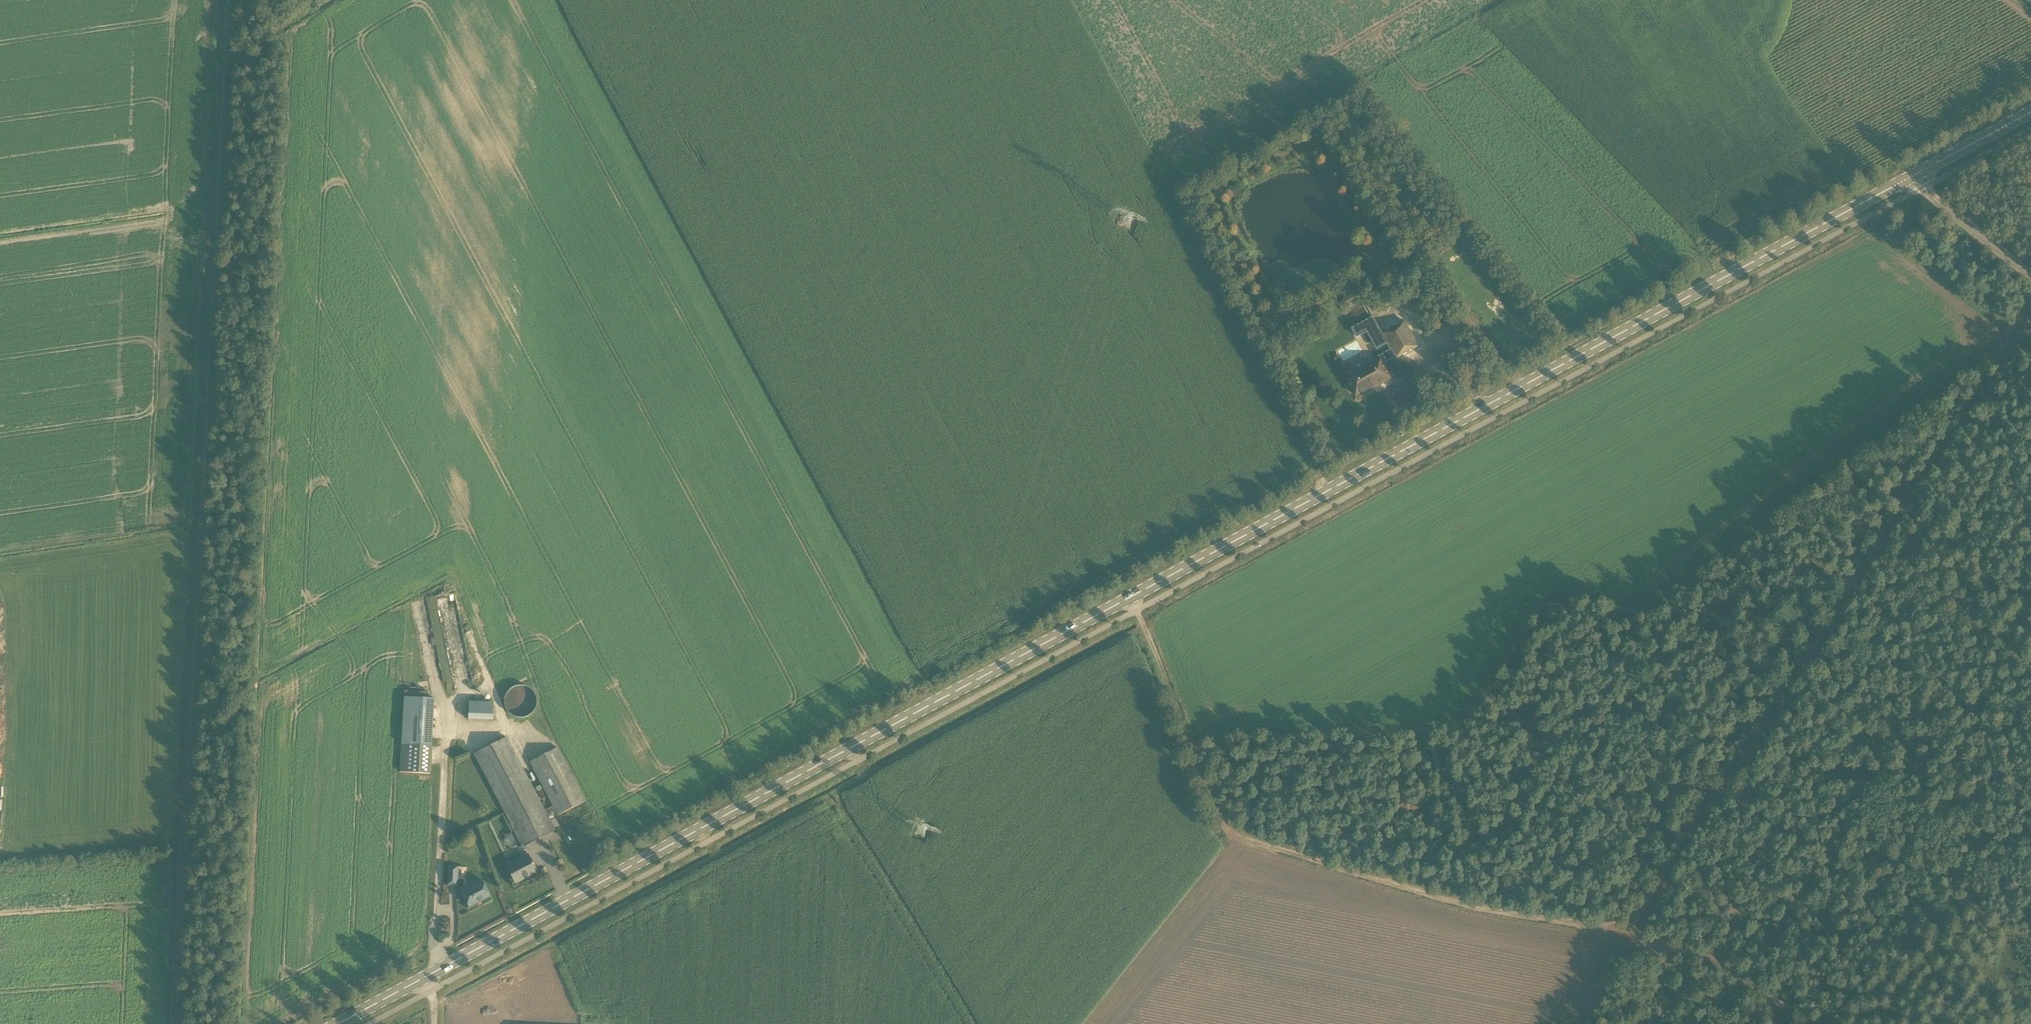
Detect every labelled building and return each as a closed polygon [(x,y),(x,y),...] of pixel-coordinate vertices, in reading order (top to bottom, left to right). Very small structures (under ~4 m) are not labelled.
[(1356,292),(1341,300),(1346,309),(1349,307),(1356,320),(1367,314),(1356,292)] [(1373,317),(1352,329),(1357,338),(1367,332),(1377,349),(1388,343),(1383,335),(1373,317)] [(1397,359),(1419,346),(1405,323),(1383,335),(1391,349),(1375,358),(1377,362),(1356,374),(1352,367),(1344,371),(1348,378),(1347,379),(1356,396),(1390,378),(1383,365),(1396,358),(1397,359)] [(537,703),(537,700),(536,697),(535,694),(534,693),(532,690),(530,688),(527,687),(524,686),(520,686),(517,686),(514,687),(511,689),(509,691),(507,693),(505,696),(505,699),(504,702),(505,705),(506,708),(507,711),(509,714),(512,716),(515,717),(518,718),(521,718),(524,718),(527,717),(530,715),(532,713),(534,711),(536,708),(537,705),(537,703)] [(435,699),(404,697),(400,772),(431,774),(435,699)] [(470,701),(469,720),(494,721),(494,702),(470,701)] [(585,801),(557,747),(531,761),(554,806),(544,811),(507,738),(475,754),(523,847),(555,830),(554,828),(559,826),(552,813),(556,811),(558,815),(585,801)] [(514,862),(507,866),(508,869),(511,874),(515,883),(537,872),(532,863),(528,855),(514,862)] [(457,886),(458,867),(449,866),(448,885),(457,886)] [(474,883),(460,890),(462,893),(469,907),(490,896),(485,888),(481,879),(474,883)]
